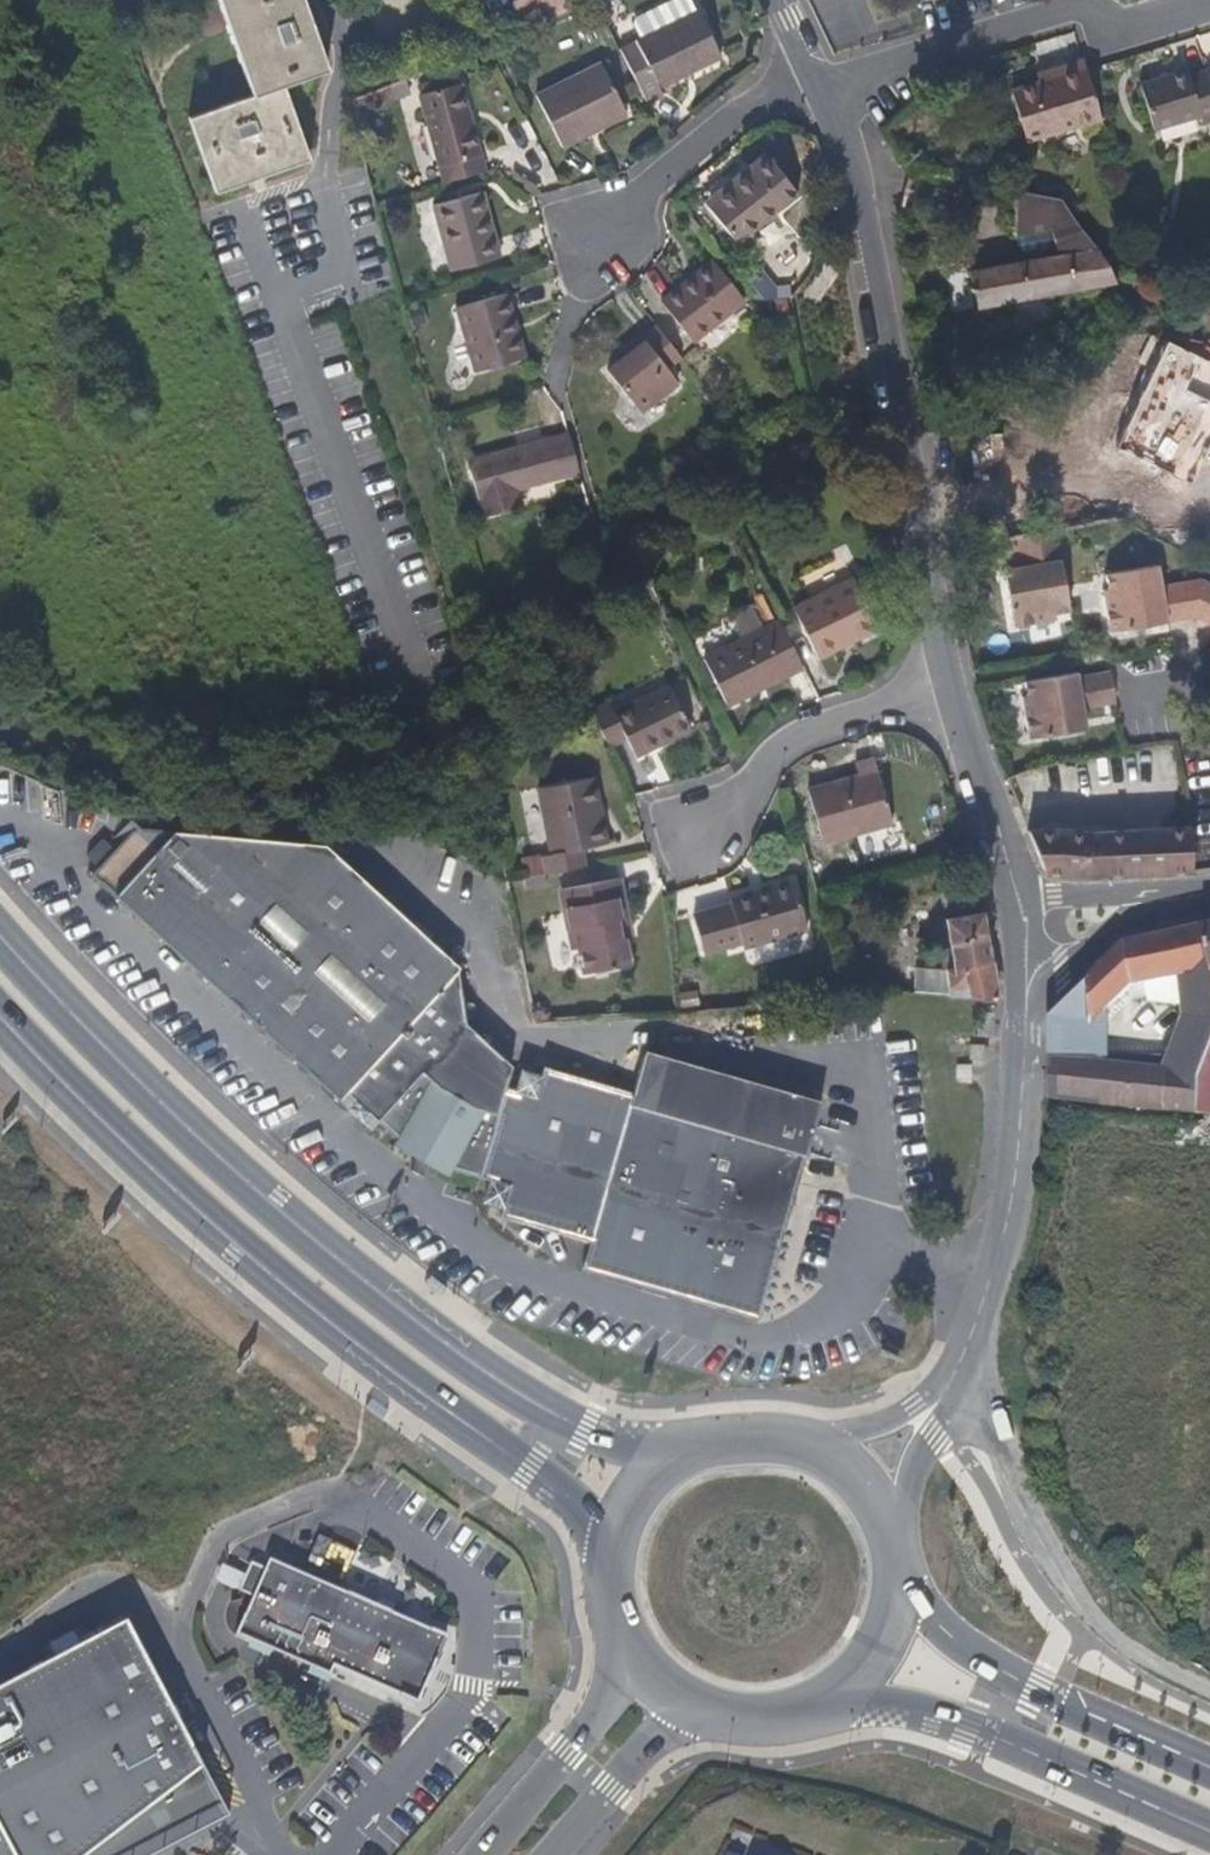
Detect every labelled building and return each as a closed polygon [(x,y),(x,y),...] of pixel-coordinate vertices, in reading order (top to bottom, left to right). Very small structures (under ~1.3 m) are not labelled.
[(252,95),(189,117),(215,193),(309,159),(283,85),(327,69),(303,0),(218,0),(252,95)] [(596,1),(597,0),(514,0),(512,1),(526,30),(596,1)] [(697,10),(696,11),(695,9),(691,0),(669,0),(635,18),(633,25),(634,41),(620,49),(648,105),(664,97),(659,89),(721,58),(697,10)] [(1101,120),(1085,69),(1082,60),(1046,71),(1048,78),(1039,82),(1010,90),(1025,143),(1101,120)] [(592,126),(625,110),(601,63),(535,96),(562,148),(595,132),(592,126)] [(1048,78),(1046,71),(1035,74),(1039,82),(1048,78)] [(1205,71),(1189,75),(1187,71),(1140,85),(1154,131),(1199,117),(1201,124),(1209,121),(1209,88),(1205,71)] [(420,94),(460,83),(457,74),(417,85),(420,94)] [(486,172),(461,83),(419,95),(442,184),(486,172)] [(595,132),(627,115),(625,110),(592,126),(595,132)] [(783,205),(748,161),(723,180),(727,185),(704,204),(737,244),(783,205)] [(727,185),(723,180),(700,198),(704,204),(727,185)] [(1116,283),(1096,249),(1094,247),(1076,223),(1060,200),(1016,190),(1015,236),(1051,229),(1061,255),(970,271),(977,309),(1116,283)] [(501,258),(483,191),(432,205),(450,272),(501,258)] [(746,302),(713,261),(660,302),(693,343),(746,302)] [(790,297),(786,287),(775,288),(776,298),(790,297)] [(525,358),(507,294),(456,309),(474,372),(525,358)] [(678,383),(668,369),(672,365),(682,357),(656,325),(623,352),(626,356),(607,371),(640,414),(678,383)] [(1152,368),(1165,340),(1154,335),(1141,361),(1152,368)] [(1207,404),(1209,405),(1209,361),(1165,340),(1152,368),(1114,448),(1173,477),(1207,404)] [(519,489),(578,473),(572,448),(568,434),(468,461),(479,501),(524,506),(519,489)] [(736,539),(729,525),(717,532),(724,545),(736,539)] [(1069,613),(1055,533),(1016,539),(1021,568),(1022,568),(1025,580),(1006,583),(1013,627),(1056,620),(1055,615),(1069,613)] [(1155,625),(1153,607),(1164,605),(1167,623),(1194,619),(1195,619),(1201,580),(1161,587),(1157,566),(1105,575),(1107,589),(1103,590),(1110,633),(1155,626),(1155,625)] [(1025,580),(1022,568),(1021,568),(1005,571),(1006,583),(1025,580)] [(879,630),(853,578),(793,609),(819,660),(879,630)] [(1201,580),(1195,619),(1209,626),(1209,584),(1201,580)] [(779,622),(764,593),(754,597),(768,627),(779,622)] [(1167,623),(1164,605),(1153,607),(1155,625),(1167,623)] [(781,680),(803,669),(791,645),(779,622),(768,627),(704,659),(728,708),(749,697),(747,694),(779,678),(781,680)] [(1116,706),(1110,673),(1078,679),(1077,673),(1025,681),(1028,697),(1022,697),(1030,740),(1075,733),(1072,714),(1083,712),(1116,706)] [(749,697),(781,680),(779,678),(747,694),(749,697)] [(691,730),(669,687),(614,714),(609,703),(591,712),(609,748),(627,740),(636,759),(691,730)] [(1087,731),(1083,712),(1072,714),(1075,733),(1087,731)] [(893,825),(874,759),(855,764),(858,775),(859,779),(828,787),(827,784),(807,789),(823,845),(893,825)] [(603,823),(593,778),(586,779),(595,824),(603,823)] [(607,845),(603,823),(595,824),(586,779),(538,788),(551,856),(540,858),(544,875),(587,866),(583,849),(607,845)] [(956,816),(950,795),(939,798),(944,820),(956,816)] [(459,967),(325,845),(173,832),(134,828),(115,849),(100,865),(116,880),(117,898),(135,897),(161,921),(161,938),(179,938),(205,962),(206,978),(223,979),(250,1002),(251,1019),(268,1018),(294,1043),(295,1060),(312,1059),(339,1083),(339,1100),(458,970),(459,967)] [(1192,872),(1189,828),(1092,834),(1062,831),(1028,831),(1044,873),(1086,876),(1192,872)] [(100,865),(115,849),(103,839),(87,855),(99,867),(100,865)] [(540,858),(539,854),(520,858),(525,879),(544,875),(540,858)] [(116,880),(100,865),(99,867),(92,875),(117,898),(116,880)] [(627,919),(619,878),(559,889),(571,951),(576,949),(581,976),(630,966),(624,938),(622,938),(619,920),(627,919)] [(805,932),(791,882),(729,899),(731,906),(693,917),(704,954),(742,943),(744,950),(805,932)] [(161,921),(135,897),(117,898),(161,938),(161,921)] [(998,1001),(992,962),(983,912),(945,920),(950,955),(941,956),(943,971),(948,997),(998,1001)] [(631,936),(627,919),(619,920),(622,938),(624,938),(631,936)] [(1091,1031),(1134,984),(1179,975),(1183,1027),(1171,1061),(1090,1056),(1051,1054),(1051,1099),(1199,1113),(1199,1079),(1209,1049),(1209,940),(1208,925),(1126,943),(1051,1017),(1051,1031),(1091,1031)] [(205,962),(179,938),(161,938),(206,978),(205,962)] [(948,997),(943,971),(915,969),(914,995),(948,997)] [(797,1188),(821,1101),(645,1051),(633,1092),(552,1070),(543,1066),(540,1075),(520,1069),(518,1077),(509,1075),(512,1066),(465,1023),(458,970),(339,1100),(339,1102),(370,1129),(377,1121),(378,1121),(379,1119),(398,1136),(393,1145),(416,1158),(409,1169),(419,1174),(424,1163),(449,1176),(455,1168),(478,1175),(478,1177),(488,1181),(482,1203),(501,1209),(500,1216),(508,1219),(512,1207),(532,1213),(538,1229),(550,1219),(559,1222),(562,1236),(568,1232),(591,1239),(589,1244),(585,1258),(603,1263),(612,1278),(630,1270),(641,1287),(659,1279),(670,1295),(688,1288),(699,1303),(719,1296),(728,1312),(741,1303),(753,1306),(750,1318),(759,1320),(783,1235),(778,1227),(788,1192),(797,1188)] [(250,1002),(223,979),(206,978),(251,1019),(250,1002)] [(294,1043),(268,1018),(251,1019),(295,1060),(294,1043)] [(1051,1031),(1051,1054),(1090,1056),(1091,1031),(1051,1031)] [(1199,1079),(1199,1113),(1209,1114),(1209,1049),(1199,1079)] [(339,1083),(312,1059),(295,1060),(339,1100),(339,1083)] [(971,1083),(971,1065),(956,1064),(956,1083),(971,1083)] [(783,1235),(797,1188),(788,1192),(778,1227),(783,1235)] [(538,1229),(532,1213),(512,1207),(508,1219),(538,1229)] [(562,1236),(559,1222),(550,1219),(538,1229),(562,1236)] [(589,1244),(591,1239),(568,1232),(562,1236),(589,1244)] [(582,1269),(612,1278),(603,1263),(585,1258),(582,1269)] [(630,1270),(612,1278),(641,1287),(630,1270)] [(641,1287),(670,1295),(659,1279),(641,1287)] [(688,1288),(670,1295),(699,1303),(688,1288)] [(699,1303),(728,1312),(719,1296),(699,1303)] [(741,1303),(728,1312),(750,1318),(753,1306),(741,1303)] [(250,1599),(233,1636),(327,1677),(331,1669),(414,1706),(444,1638),(433,1633),(340,1593),(266,1561),(262,1570),(248,1564),(236,1593),(250,1599)] [(226,1819),(212,1793),(218,1790),(213,1780),(207,1784),(122,1624),(0,1688),(0,1854),(157,1854),(226,1819)]
